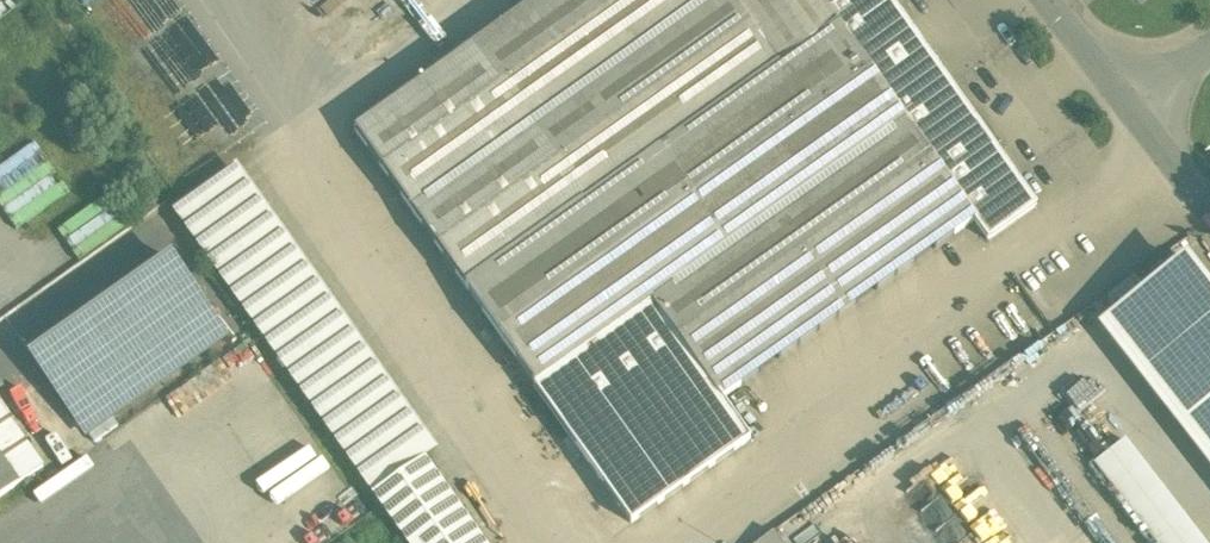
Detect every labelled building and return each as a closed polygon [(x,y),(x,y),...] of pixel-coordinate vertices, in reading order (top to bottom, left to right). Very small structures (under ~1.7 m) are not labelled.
[(308,53),(369,0),(282,0),(310,32),(298,43),(308,53)] [(471,49),(582,205),(465,288),(631,524),(750,440),(722,400),(974,221),(817,0),(540,0),(471,49)] [(890,0),(817,0),(974,221),(988,241),(1037,207),(890,0)] [(471,49),(355,131),(465,288),(582,205),(471,49)] [(374,495),(427,459),(437,449),(237,166),(174,209),(374,495)] [(1185,257),(1097,325),(1209,470),(1209,289),(1185,257)] [(170,259),(33,356),(87,434),(225,336),(170,259)] [(43,467),(0,406),(0,498),(43,467)] [(1116,441),(1084,465),(1144,542),(1194,542),(1116,441)] [(427,459),(374,495),(407,542),(486,542),(427,459)]
